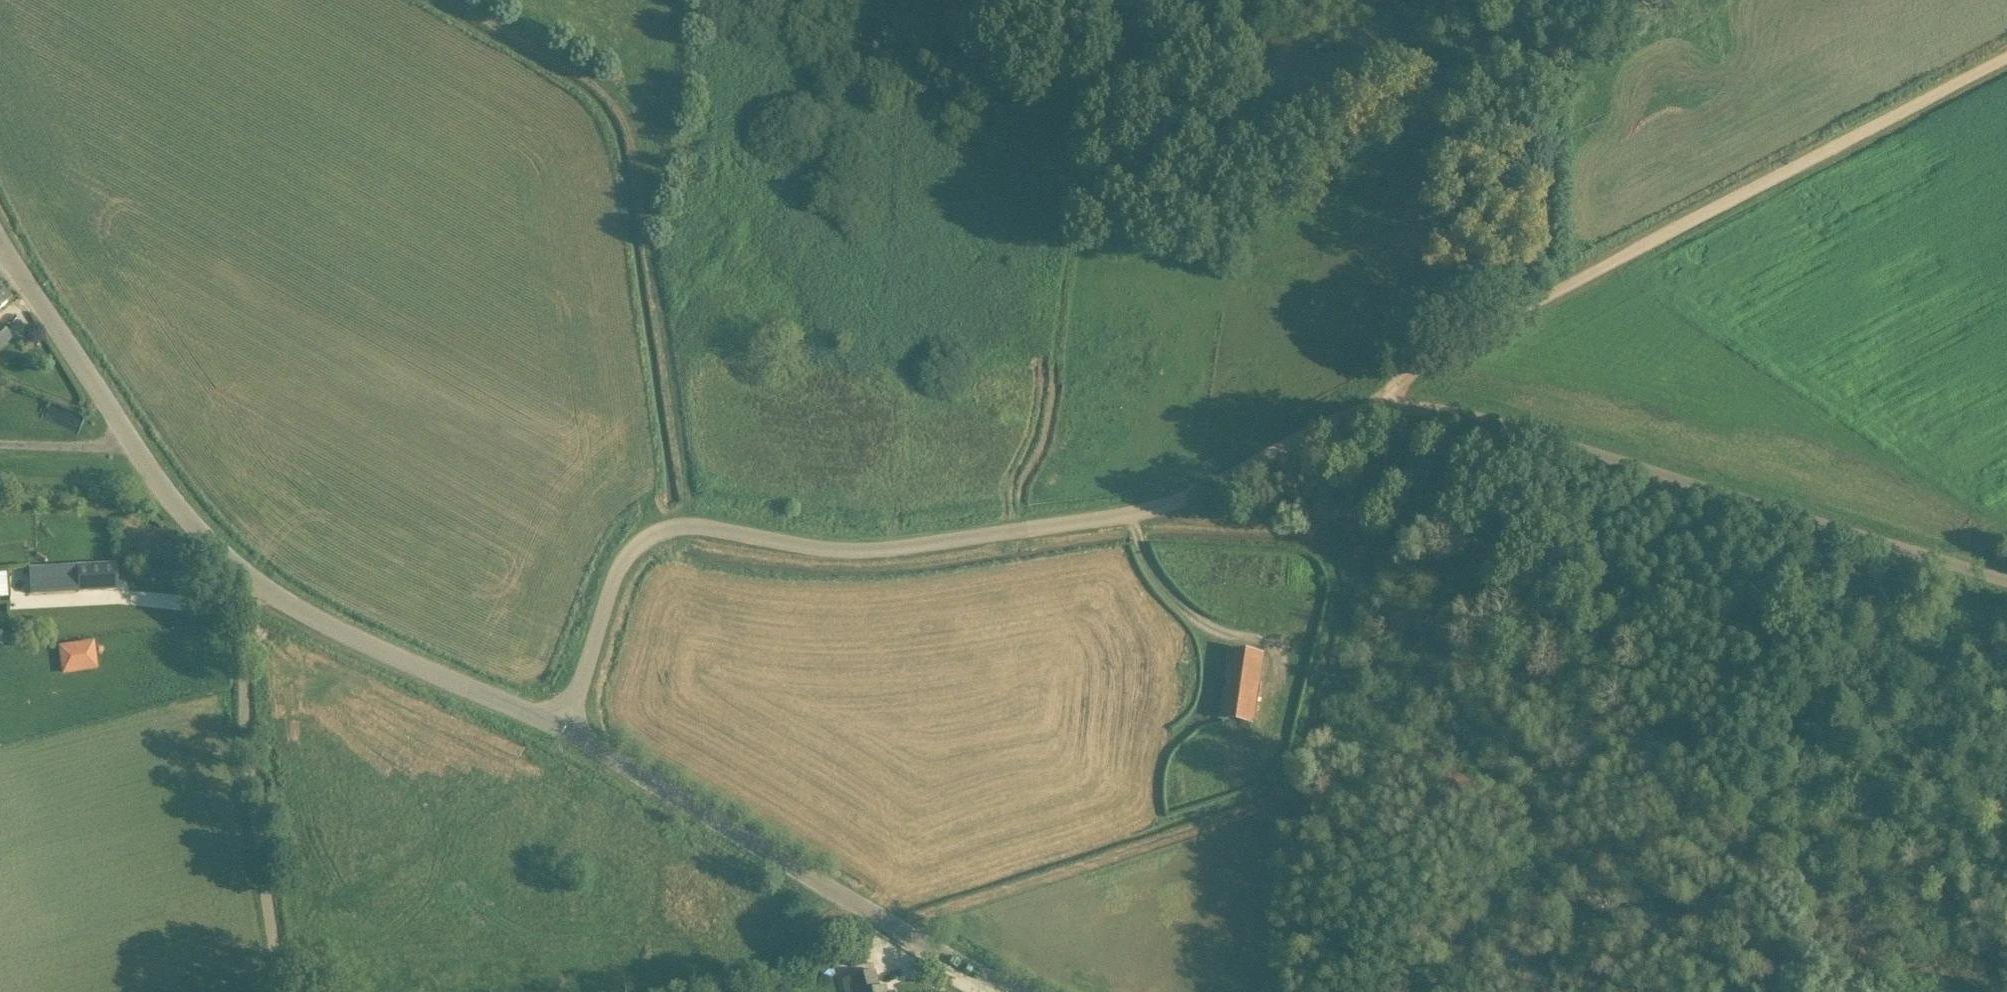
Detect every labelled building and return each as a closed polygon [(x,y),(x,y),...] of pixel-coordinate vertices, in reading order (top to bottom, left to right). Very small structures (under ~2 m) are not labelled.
[(11,299),(0,287),(0,309),(11,299)] [(12,337),(0,325),(0,349),(12,337)] [(74,592),(118,590),(117,564),(73,566),(74,592)] [(60,648),(64,672),(94,668),(91,644),(60,648)] [(1231,649),(1221,719),(1253,724),(1263,654),(1231,649)] [(868,973),(843,980),(846,991),(888,991),(886,986),(873,990),(868,973)]
